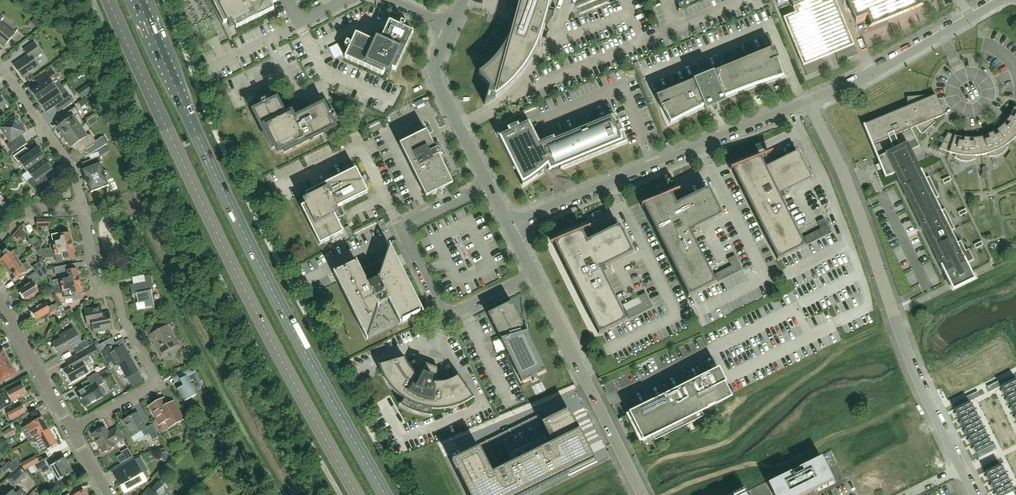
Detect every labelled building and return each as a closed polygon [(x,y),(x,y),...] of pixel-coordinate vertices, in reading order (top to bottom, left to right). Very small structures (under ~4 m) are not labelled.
[(269,0),(212,0),(223,24),(227,22),(229,27),(235,25),(236,28),(274,10),(269,0)] [(551,0),(513,0),(513,1),(519,3),(512,28),(510,34),(509,36),(506,43),(504,46),(499,53),(497,56),(493,61),(491,63),(488,65),(483,70),(478,74),(489,88),(485,105),(489,102),(496,98),(502,93),(506,90),(509,87),(512,84),(515,81),(518,78),(520,75),(523,72),(525,68),(528,65),(530,61),(532,57),(534,54),(536,50),(537,46),(541,37),(544,24),(548,22),(551,19),(553,16),(547,14),(551,0)] [(778,5),(779,5),(790,0),(793,7),(793,8),(795,13),(783,18),(803,66),(854,45),(835,0),(826,0),(825,0),(776,0),(778,5)] [(856,24),(857,23),(868,19),(871,26),(921,6),(918,0),(847,0),(856,24)] [(0,22),(3,17),(0,15),(0,44),(4,47),(15,34),(0,22)] [(396,71),(413,32),(389,21),(383,36),(374,32),(370,40),(356,34),(345,58),(383,75),(384,72),(390,74),(392,69),(396,71)] [(39,67),(35,61),(35,58),(41,54),(34,43),(24,50),(28,56),(14,66),(23,78),(39,67)] [(854,45),(835,53),(839,63),(858,55),(854,45)] [(760,84),(782,77),(777,60),(778,59),(773,48),(707,76),(705,70),(696,73),(699,79),(656,97),(660,108),(662,107),(670,123),(690,113),(711,103),(713,108),(718,106),(716,101),(760,84)] [(822,58),(803,66),(807,76),(826,68),(822,58)] [(39,102),(62,86),(51,71),(37,81),(40,86),(32,92),(39,102)] [(73,102),(67,93),(62,86),(39,102),(46,113),(55,107),(58,112),(73,102)] [(864,124),(863,125),(871,145),(911,129),(916,127),(922,134),(935,123),(933,120),(944,115),(941,108),(942,107),(942,106),(942,104),(941,103),(940,103),(939,103),(936,95),(924,100),(924,96),(907,97),(907,102),(908,107),(864,125),(864,124)] [(86,98),(78,103),(82,108),(89,103),(86,98)] [(285,153),(335,128),(324,104),(297,118),(292,109),(284,113),(277,99),(253,111),(272,149),(276,147),(278,152),(283,150),(285,153)] [(84,124),(76,107),(60,118),(63,123),(57,128),(60,132),(58,134),(62,139),(80,126),(84,124)] [(1014,108),(1012,112),(1010,117),(1006,121),(1004,124),(1000,128),(996,131),(992,133),(987,136),(983,137),(979,138),(974,139),(969,139),(964,139),(960,138),(955,136),(948,133),(939,148),(949,153),(955,154),(954,157),(956,158),(958,159),(959,160),(961,161),(963,161),(965,162),(966,162),(968,161),(970,161),(972,161),(974,160),(975,159),(975,156),(982,155),(988,154),(989,156),(991,157),(992,157),(994,157),(996,156),(998,156),(1000,155),(1001,154),(1003,153),(1004,152),(1006,150),(1007,149),(1008,147),(1006,145),(1011,141),(1015,137),(1015,109),(1014,108)] [(560,169),(626,142),(615,114),(546,143),(544,139),(537,142),(528,124),(530,123),(529,121),(497,135),(497,136),(500,135),(524,184),(522,185),(522,186),(531,181),(535,178),(539,175),(543,171),(547,168),(548,170),(548,171),(559,166),(560,169)] [(21,136),(26,132),(15,117),(0,127),(0,128),(10,142),(6,145),(12,154),(27,144),(21,136)] [(96,142),(90,134),(87,136),(80,126),(62,139),(66,144),(68,143),(71,148),(75,145),(80,153),(96,142)] [(911,129),(871,145),(879,164),(885,178),(895,174),(948,283),(952,291),(974,280),(970,272),(966,264),(974,260),(969,250),(965,251),(961,241),(956,244),(950,231),(955,229),(945,209),(940,211),(934,199),(939,197),(929,177),(924,179),(911,151),(920,147),(911,129)] [(453,185),(439,157),(438,158),(438,157),(440,156),(441,154),(439,151),(437,150),(435,151),(432,146),(433,146),(426,131),(399,145),(426,198),(453,185)] [(27,172),(28,171),(45,159),(37,149),(29,154),(25,148),(14,156),(18,163),(20,162),(27,172)] [(804,246),(779,195),(783,192),(811,179),(797,151),(772,164),(771,165),(769,162),(765,164),(766,167),(765,168),(760,158),(762,157),(761,156),(730,169),(731,170),(732,169),(738,181),(777,260),(804,246)] [(107,177),(108,177),(108,176),(108,175),(108,174),(108,173),(107,172),(106,171),(105,171),(104,171),(104,172),(100,163),(102,162),(100,156),(91,160),(93,166),(85,169),(82,170),(86,179),(85,179),(87,185),(88,184),(91,193),(109,186),(106,177),(107,177)] [(48,181),(44,176),(52,170),(45,159),(28,171),(33,178),(28,181),(36,193),(48,181)] [(345,215),(341,206),(368,193),(356,169),(305,194),(307,198),(302,200),(305,205),(301,207),(320,245),(343,233),(336,219),(345,215)] [(715,283),(689,232),(694,229),(694,230),(722,216),(708,189),(682,201),(683,201),(681,202),(680,199),(676,201),(677,204),(676,205),(671,195),(673,194),(672,193),(641,206),(641,207),(643,206),(688,297),(715,283)] [(815,197),(817,202),(824,200),(820,189),(812,191),(814,197),(815,197)] [(871,209),(875,219),(883,215),(879,205),(871,209)] [(906,213),(899,215),(901,228),(908,226),(906,213)] [(49,219),(37,219),(37,227),(50,227),(49,219)] [(825,222),(818,226),(824,238),(831,235),(825,222)] [(626,321),(600,269),(632,253),(619,226),(592,239),(591,236),(587,238),(588,241),(587,242),(582,232),(583,231),(583,230),(552,243),(552,244),(554,243),(599,334),(626,321)] [(21,241),(27,235),(25,233),(26,231),(21,227),(12,237),(19,243),(20,242),(19,241),(20,240),(21,241)] [(72,246),(71,240),(72,239),(71,235),(70,235),(69,233),(61,235),(60,233),(52,235),(53,243),(50,243),(52,250),(72,246)] [(357,262),(334,274),(338,282),(367,340),(378,306),(389,300),(400,323),(423,311),(401,268),(389,245),(389,246),(379,278),(378,278),(378,279),(368,284),(357,262)] [(75,255),(74,251),(73,250),(72,246),(52,250),(43,251),(43,252),(37,253),(40,259),(48,257),(56,255),(57,263),(65,261),(64,260),(74,258),(74,256),(75,255)] [(16,257),(20,254),(15,250),(13,252),(13,251),(0,260),(0,261),(1,262),(0,262),(0,263),(5,270),(5,269),(6,270),(19,262),(16,257)] [(720,291),(744,284),(737,259),(729,261),(732,272),(715,277),(720,291)] [(44,267),(44,266),(41,261),(32,267),(36,272),(44,267)] [(13,280),(30,269),(26,263),(22,266),(19,262),(6,270),(7,272),(6,272),(11,279),(12,279),(13,280)] [(926,276),(934,271),(929,262),(921,266),(926,276)] [(78,276),(79,275),(78,271),(77,271),(77,269),(68,271),(67,265),(54,268),(55,274),(59,273),(61,279),(51,281),(53,287),(54,287),(79,281),(78,276)] [(49,275),(44,267),(36,272),(41,281),(49,275)] [(154,306),(151,288),(153,288),(151,275),(145,277),(146,283),(130,286),(132,295),(136,294),(138,303),(144,302),(145,307),(154,306)] [(82,291),(82,288),(80,287),(79,281),(54,287),(56,294),(63,292),(64,297),(73,296),(74,301),(83,299),(82,292),(82,291)] [(40,293),(33,282),(19,290),(26,301),(35,295),(35,296),(40,293)] [(629,319),(653,307),(646,293),(639,297),(642,303),(625,312),(629,319)] [(58,308),(56,304),(54,305),(53,304),(49,307),(47,302),(40,306),(37,301),(29,305),(32,310),(31,311),(36,320),(43,316),(44,319),(59,311),(58,308)] [(545,371),(529,338),(527,324),(523,326),(511,303),(488,314),(500,340),(493,342),(496,354),(505,349),(522,383),(531,378),(533,381),(537,379),(536,376),(545,371)] [(71,308),(65,311),(69,317),(74,313),(71,308)] [(113,329),(109,313),(98,315),(97,308),(85,310),(88,325),(92,324),(94,332),(113,329)] [(179,346),(168,326),(174,323),(171,317),(162,321),(165,327),(150,335),(157,348),(156,348),(161,357),(169,352),(169,351),(179,346)] [(81,343),(73,328),(60,336),(61,338),(53,343),(60,355),(73,348),(76,354),(93,344),(91,341),(89,342),(87,339),(81,343)] [(101,351),(112,345),(115,343),(112,338),(97,346),(100,352),(101,351)] [(114,350),(112,345),(101,351),(108,364),(112,361),(115,366),(119,364),(127,378),(139,372),(124,345),(114,350)] [(0,353),(0,368),(10,363),(3,351),(0,353)] [(89,373),(85,365),(91,362),(85,351),(73,357),(65,362),(69,368),(64,370),(71,383),(89,373)] [(473,398),(464,385),(463,385),(457,377),(453,380),(447,381),(442,382),(437,383),(437,368),(434,367),(435,366),(435,365),(435,364),(435,363),(435,362),(434,362),(434,361),(433,361),(432,361),(431,361),(430,361),(430,362),(429,362),(429,363),(429,364),(429,365),(426,364),(416,376),(413,372),(409,368),(406,363),(404,359),(394,362),(394,361),(379,365),(381,373),(385,379),(389,385),(393,391),(399,396),(404,399),(400,406),(408,410),(415,413),(423,415),(431,416),(432,409),(438,409),(446,409),(453,407),(460,405),(466,402),(473,398)] [(10,363),(0,368),(0,383),(16,374),(10,363)] [(175,383),(180,380),(183,386),(178,389),(185,401),(197,395),(194,390),(195,390),(197,390),(198,390),(199,389),(200,388),(200,387),(201,387),(201,386),(201,385),(201,384),(197,378),(194,373),(193,373),(189,367),(171,377),(175,383)] [(629,413),(642,441),(712,406),(731,396),(725,384),(718,369),(698,379),(629,413)] [(103,397),(99,389),(101,388),(100,386),(104,383),(99,374),(88,380),(91,385),(77,393),(85,407),(103,397)] [(1008,383),(1012,392),(1015,390),(1015,380),(1015,379),(1011,381),(1008,383)] [(1004,385),(1000,386),(1005,395),(1012,392),(1008,383),(1004,385)] [(12,402),(26,394),(27,394),(22,384),(21,385),(7,392),(7,393),(1,396),(1,395),(0,395),(0,400),(5,409),(13,405),(12,402)] [(1005,395),(1009,404),(1015,401),(1015,399),(1012,392),(1005,395)] [(184,420),(176,406),(170,409),(164,398),(149,406),(160,425),(166,421),(170,428),(184,420)] [(965,404),(962,405),(966,415),(973,411),(969,402),(965,404)] [(21,405),(7,412),(11,420),(26,413),(21,405)] [(958,407),(954,409),(959,418),(966,415),(962,405),(958,407)] [(569,410),(541,423),(552,444),(494,473),(492,474),(479,448),(452,461),(468,494),(526,494),(567,475),(594,461),(569,410)] [(973,411),(966,415),(970,423),(978,420),(973,411)] [(146,428),(138,413),(136,414),(135,412),(131,414),(132,416),(124,421),(133,436),(142,431),(145,436),(149,434),(153,440),(159,437),(152,425),(146,428)] [(966,415),(959,418),(963,427),(970,423),(966,415)] [(49,432),(42,418),(32,424),(26,427),(29,433),(28,434),(31,440),(34,438),(35,440),(49,432)] [(978,420),(970,423),(975,432),(982,428),(978,420)] [(970,423),(963,427),(967,436),(975,432),(970,423)] [(114,444),(124,439),(117,428),(108,433),(105,427),(93,434),(103,453),(115,446),(114,444)] [(14,442),(11,437),(15,434),(12,428),(3,434),(7,441),(9,445),(14,442)] [(982,428),(975,432),(979,441),(986,437),(982,428)] [(57,446),(49,432),(35,440),(43,454),(57,446)] [(975,432),(967,436),(972,445),(979,441),(975,432)] [(986,437),(979,441),(984,450),(987,448),(991,446),(986,437)] [(9,445),(7,441),(1,444),(5,451),(11,448),(9,445)] [(979,441),(972,445),(976,454),(980,452),(984,450),(979,441)] [(25,470),(35,464),(39,462),(36,456),(22,465),(25,470)] [(143,474),(148,471),(141,457),(135,460),(134,458),(111,471),(125,494),(148,482),(143,474)] [(821,457),(768,484),(773,494),(805,494),(813,491),(813,492),(814,491),(813,490),(817,488),(817,489),(833,481),(821,457)] [(73,473),(65,458),(50,467),(59,481),(73,473)] [(49,470),(44,460),(34,466),(38,471),(41,469),(43,474),(45,473),(45,474),(47,473),(46,472),(49,470)] [(13,472),(19,466),(14,461),(11,463),(9,462),(1,469),(0,468),(0,475),(3,472),(4,473),(9,468),(13,472)] [(1000,465),(992,468),(997,477),(1004,474),(1000,465)] [(15,488),(26,478),(25,477),(28,475),(19,466),(13,472),(6,479),(15,488)] [(992,468),(985,472),(990,481),(997,477),(992,468)] [(1004,474),(997,477),(1001,486),(1009,483),(1004,474)] [(997,477),(990,481),(994,490),(1001,486),(997,477)] [(164,494),(157,484),(159,482),(159,481),(150,491),(149,489),(149,488),(143,494),(163,494),(165,493),(164,494)] [(1001,486),(1006,494),(1013,492),(1009,483),(1001,486)] [(994,490),(997,494),(1006,494),(1001,486),(994,490)]
